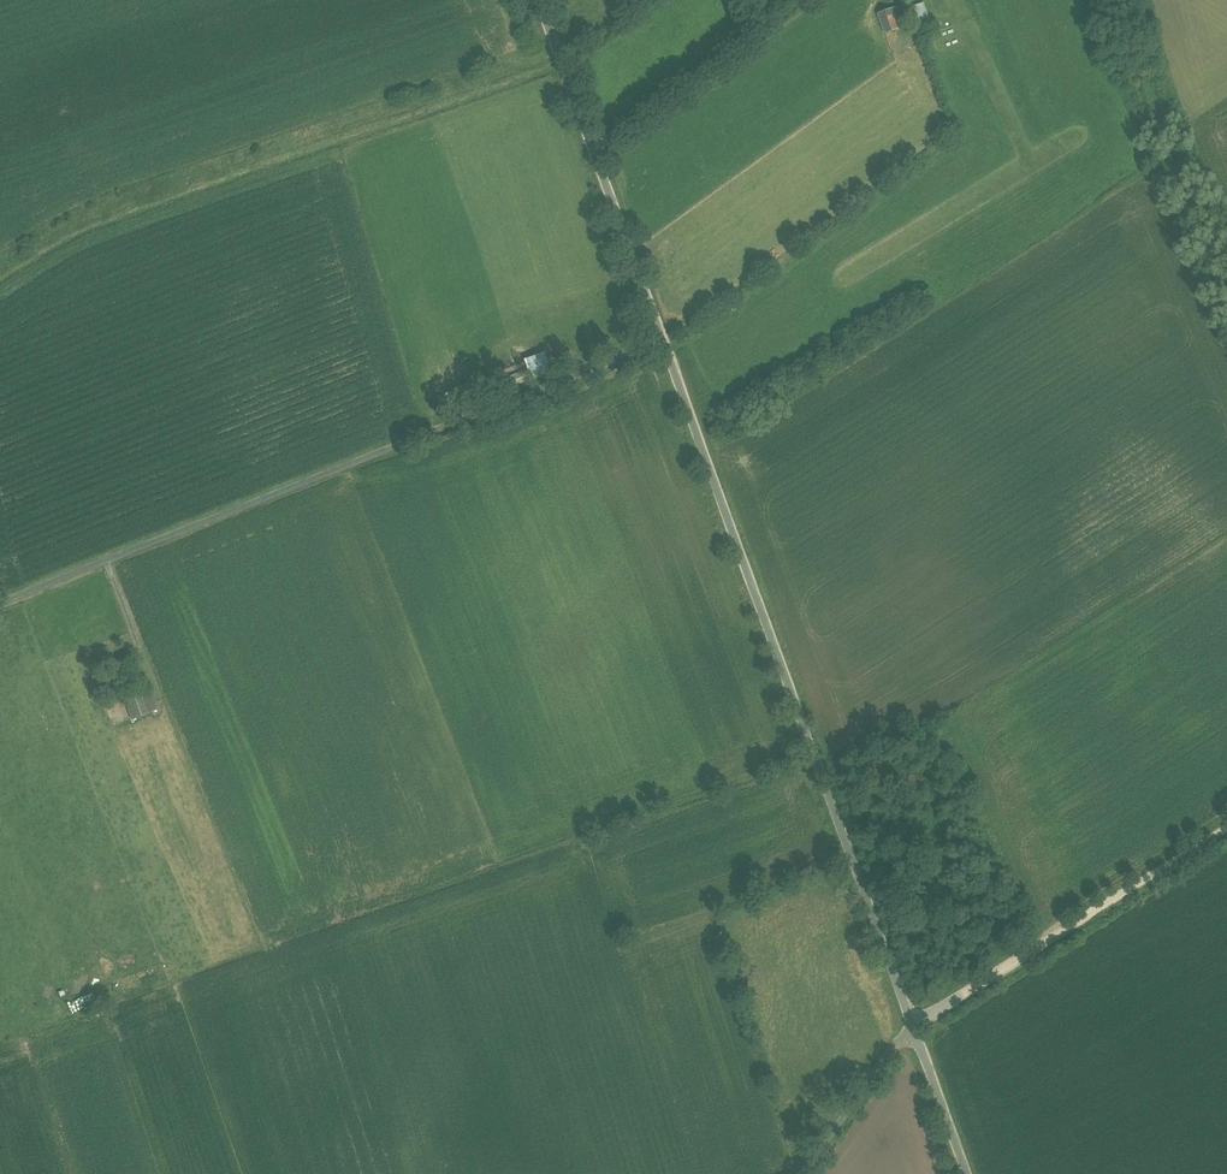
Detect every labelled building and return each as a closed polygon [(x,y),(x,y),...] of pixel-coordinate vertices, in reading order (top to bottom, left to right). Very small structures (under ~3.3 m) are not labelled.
[(925,2),(909,7),(914,24),(930,19),(925,2)] [(902,5),(879,13),(886,34),(909,25),(902,5)] [(544,353),(526,359),(529,369),(533,381),(552,374),(544,353)] [(140,695),(126,701),(133,718),(147,712),(140,695)]
